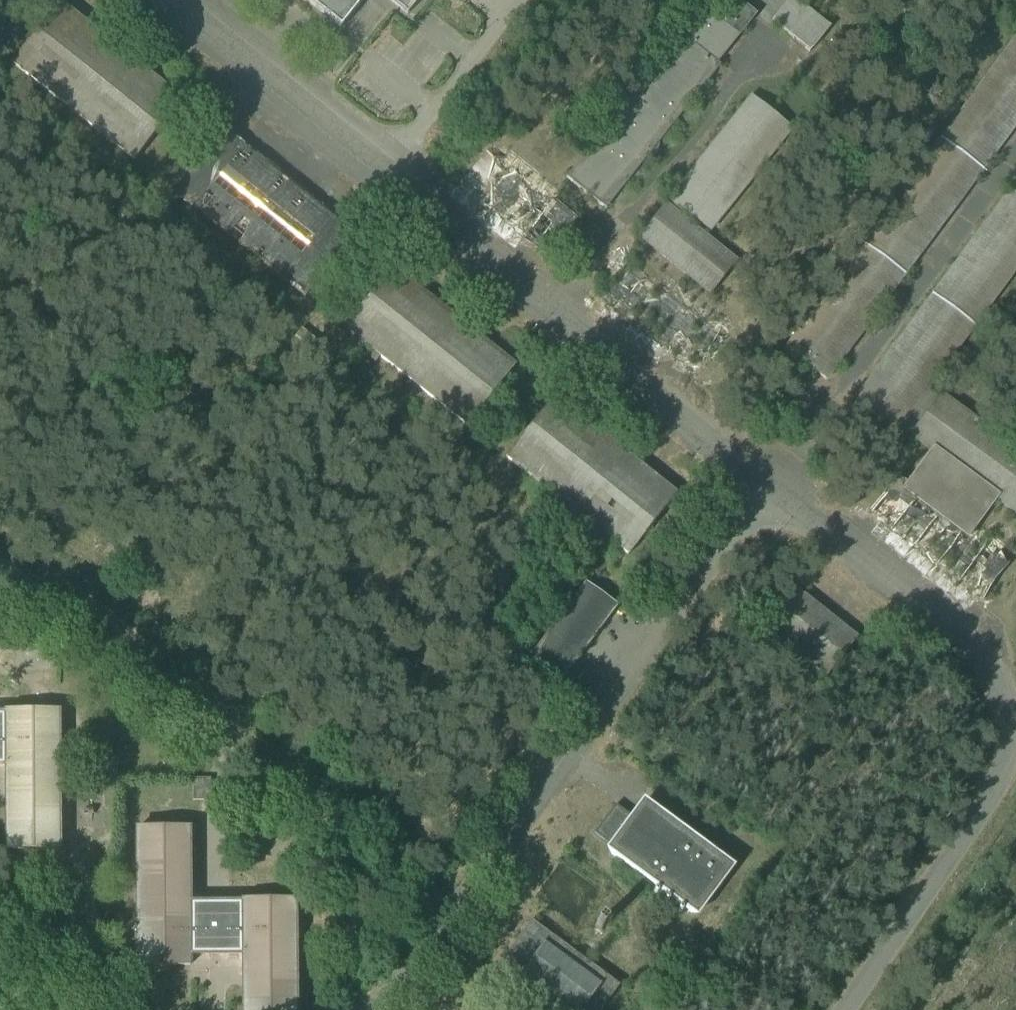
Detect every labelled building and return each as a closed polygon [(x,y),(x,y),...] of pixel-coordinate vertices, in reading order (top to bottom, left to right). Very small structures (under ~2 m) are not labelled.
[(324,14),(326,11),(332,16),(330,18),(341,27),(363,0),(307,0),(324,14)] [(408,14),(419,0),(390,0),(408,14)] [(757,14),(739,0),(737,0),(721,19),(704,6),(623,106),(619,104),(607,119),(611,122),(566,177),(606,209),(646,158),(651,159),(653,150),(649,147),(656,138),(660,141),(720,66),(703,52),(725,24),(739,36),(757,14)] [(829,27),(796,0),(789,0),(775,19),(774,18),(772,21),(810,52),(812,49),(812,48),(829,27)] [(133,160),(134,160),(183,98),(182,98),(61,2),(62,1),(61,1),(12,63),(13,63),(133,159),(133,160)] [(982,169),(1015,123),(1015,38),(942,139),(940,138),(940,139),(941,140),(864,244),(863,243),(862,243),(863,244),(786,349),(826,379),(904,274),(905,275),(906,275),(905,274),(982,170),(983,171),(984,170),(982,169)] [(820,52),(828,59),(832,54),(824,47),(820,52)] [(829,65),(837,71),(843,63),(835,57),(829,65)] [(673,211),(677,214),(682,208),(710,230),(791,128),(752,97),(670,198),(678,205),(673,211)] [(306,296),(355,235),(222,129),(173,190),(306,296)] [(565,141),(576,150),(580,144),(570,136),(565,141)] [(487,149),(458,185),(546,255),(575,219),(487,149)] [(901,422),(927,388),(974,324),(976,325),(976,324),(975,323),(1015,268),(1015,183),(1011,190),(1010,189),(1009,190),(1010,191),(933,295),(932,294),(931,294),(933,296),(855,400),(896,430),(902,422),(901,422)] [(677,214),(673,211),(665,205),(640,236),(711,293),(736,261),(677,214)] [(466,425),(467,426),(516,364),(515,363),(515,364),(394,268),(395,267),(394,266),(344,328),(345,329),(346,328),(371,349),(367,353),(366,354),(376,362),(377,361),(376,360),(380,356),(466,424),(466,425)] [(902,422),(914,431),(911,435),(1015,513),(1015,448),(942,393),(939,397),(927,388),(901,422),(902,422)] [(507,458),(507,457),(628,553),(627,554),(628,555),(678,493),(656,476),(596,428),(556,397),(556,396),(555,395),(506,457),(507,458)] [(869,513),(978,600),(1007,564),(897,477),(869,513)] [(562,678),(616,605),(586,584),(532,656),(562,678)] [(763,626),(826,676),(825,676),(826,677),(858,637),(857,636),(857,637),(794,587),(795,586),(794,585),(762,626),(763,626)] [(6,766),(7,849),(59,848),(59,711),(6,711),(6,713),(0,713),(0,766),(6,766)] [(211,800),(210,778),(193,778),(193,800),(211,800)] [(691,912),(729,861),(650,803),(637,820),(615,804),(595,833),(616,849),(612,854),(691,912)] [(295,900),(243,900),(243,902),(190,902),(189,828),(136,828),(137,965),(190,965),(190,955),(243,955),(243,1009),(296,1009),(295,900)] [(404,837),(400,843),(407,848),(411,841),(404,837)] [(510,990),(537,1009),(601,1009),(620,985),(607,975),(606,976),(557,939),(550,935),(551,934),(531,920),(490,976),(509,990),(510,990)]
